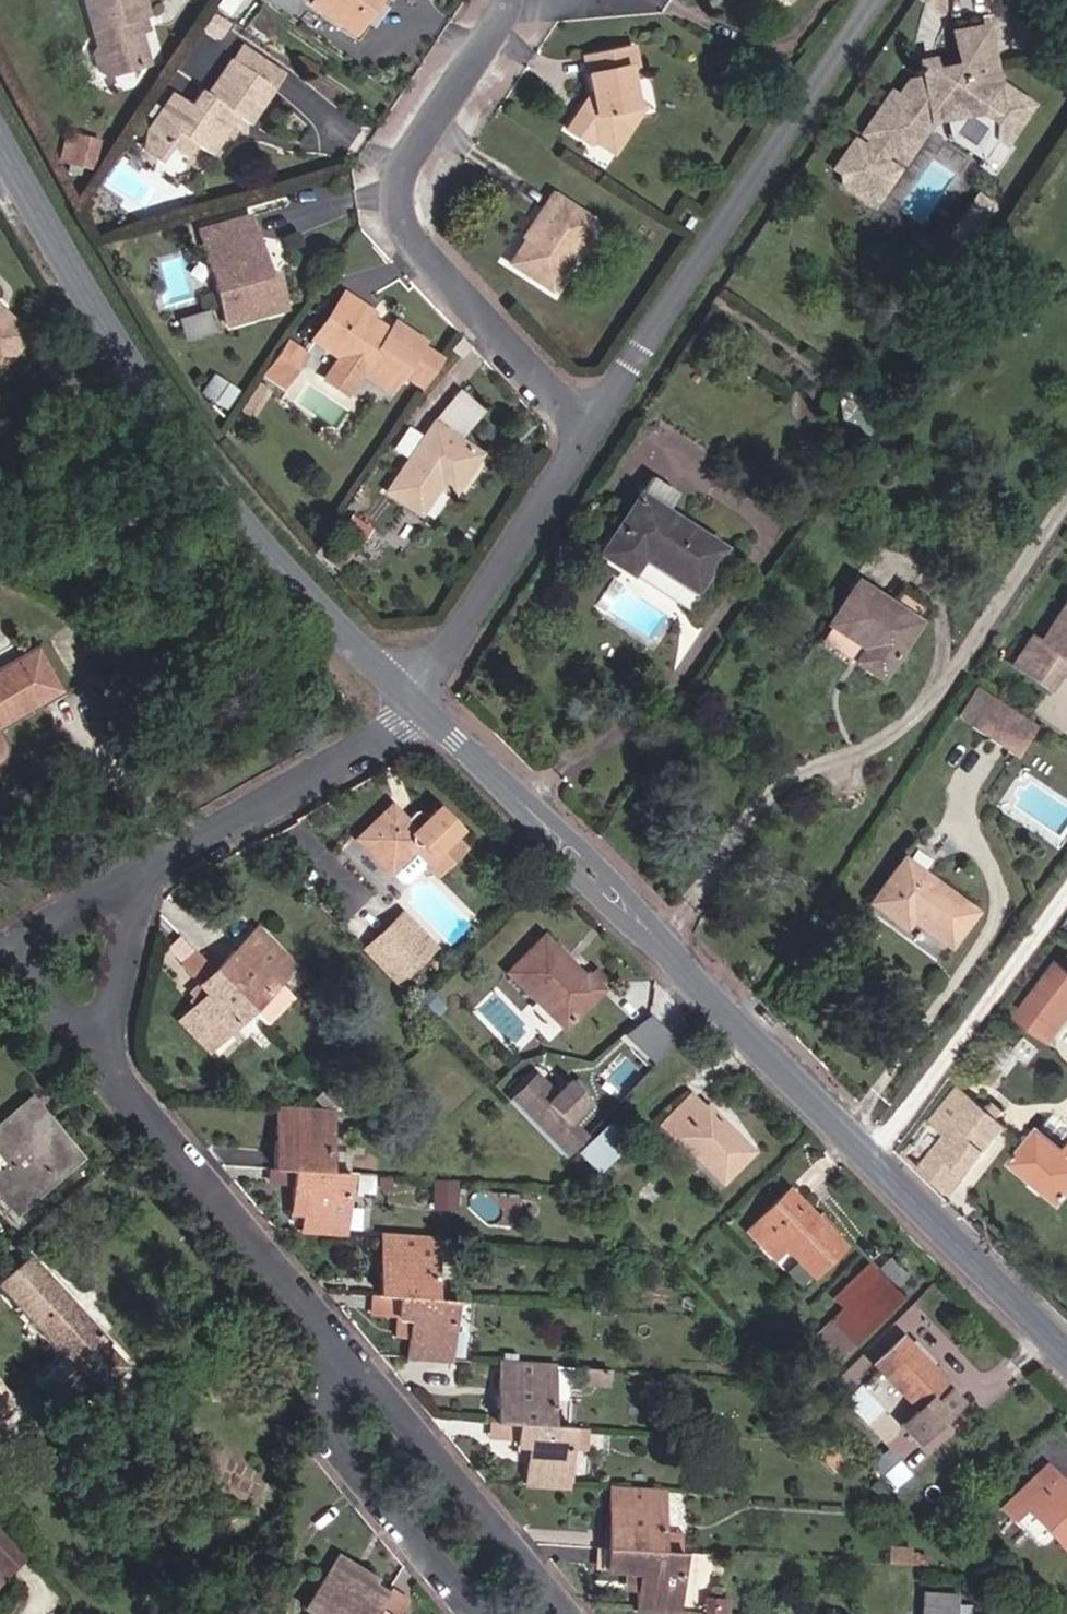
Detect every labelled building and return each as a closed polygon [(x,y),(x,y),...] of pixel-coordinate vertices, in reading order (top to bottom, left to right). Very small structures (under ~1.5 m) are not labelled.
[(104,78),(153,65),(145,32),(154,30),(146,0),(84,0),(104,78)] [(344,31),(365,0),(297,0),(344,31)] [(354,38),(377,3),(373,0),(365,0),(344,31),(354,38)] [(975,69),(1007,61),(1000,30),(968,37),(975,69)] [(604,149),(634,101),(630,77),(636,76),(630,45),(587,50),(590,68),(583,69),(588,99),(580,109),(576,111),(566,126),(604,149)] [(583,69),(590,68),(587,50),(580,51),(583,69)] [(259,98),(268,84),(227,56),(217,69),(259,98)] [(902,206),(950,126),(987,117),(999,114),(1006,103),(1001,81),(1011,78),(1007,61),(975,69),(949,76),(950,81),(939,84),(927,87),(917,104),(910,100),(888,135),(894,149),(888,158),(878,151),(861,180),(890,198),(893,207),(902,206)] [(950,81),(949,76),(946,65),(935,68),(939,84),(950,81)] [(259,98),(217,69),(195,103),(188,99),(178,115),(159,102),(133,142),(130,158),(141,166),(150,153),(153,155),(161,142),(182,156),(199,167),(217,139),(208,133),(215,122),(234,135),(259,98)] [(991,133),(1027,125),(1022,100),(1006,103),(999,114),(987,117),(991,133)] [(93,168),(100,140),(66,131),(59,160),(93,168)] [(146,169),(155,156),(174,169),(182,156),(161,142),(153,155),(150,153),(141,166),(146,169)] [(986,236),(1011,195),(987,181),(963,222),(986,236)] [(608,224),(556,191),(511,266),(561,301),(608,224)] [(257,213),(203,230),(231,328),(294,311),(284,271),(273,274),(257,213)] [(176,299),(191,295),(181,263),(165,268),(176,299)] [(383,315),(349,291),(313,344),(340,360),(328,381),(353,397),(365,378),(400,398),(427,351),(382,320),(383,315)] [(192,340),(203,337),(199,320),(172,327),(174,334),(190,331),(192,340)] [(22,342),(0,322),(0,365),(22,342)] [(176,344),(192,340),(190,331),(174,334),(176,344)] [(265,367),(283,378),(302,351),(283,340),(265,367)] [(261,374),(279,385),(283,378),(265,367),(261,374)] [(194,402),(218,417),(227,402),(203,387),(194,402)] [(412,466),(393,496),(427,518),(449,481),(465,491),(487,455),(461,439),(480,407),(460,395),(438,425),(427,442),(412,466)] [(412,466),(427,442),(408,431),(394,454),(412,466)] [(726,555),(734,540),(640,478),(631,492),(726,555)] [(685,619),(726,555),(631,492),(592,555),(685,619)] [(364,552),(375,534),(358,523),(347,541),(364,552)] [(823,619),(850,637),(875,596),(849,579),(823,619)] [(1040,634),(1048,639),(1040,650),(1024,641),(1007,671),(1045,692),(1062,664),(1066,661),(1066,585),(1040,634)] [(871,667),(878,665),(909,620),(875,596),(850,637),(858,642),(855,649),(859,664),(862,667),(871,667)] [(0,668),(0,766),(2,766),(7,761),(9,752),(10,743),(5,729),(72,694),(45,643),(0,668)] [(1043,728),(997,697),(978,730),(1023,760),(1043,728)] [(397,803),(357,843),(394,879),(418,857),(443,882),(478,850),(462,839),(470,830),(444,808),(420,825),(397,803)] [(987,915),(908,857),(874,908),(913,938),(920,927),(957,953),(987,915)] [(412,976),(435,952),(397,916),(374,940),(412,976)] [(296,991),(281,976),(294,961),(268,934),(264,938),(249,925),(212,964),(251,1005),(268,1022),(296,991)] [(171,969),(194,946),(177,930),(154,952),(171,969)] [(412,976),(374,940),(363,952),(400,988),(412,976)] [(251,1005),(212,964),(194,946),(171,969),(200,997),(183,1015),(211,1043),(251,1005)] [(583,987),(578,982),(572,988),(552,968),(555,964),(538,948),(505,981),(560,1036),(596,1000),(583,987)] [(1028,1019),(1063,1046),(1066,1042),(1066,967),(1028,1019)] [(589,981),(583,987),(596,1000),(602,994),(589,981)] [(654,1067),(675,1048),(647,1018),(626,1037),(654,1067)] [(602,1074),(591,1085),(576,1070),(548,1097),(583,1134),(606,1111),(601,1106),(617,1090),(602,1074)] [(763,1154),(695,1094),(663,1128),(726,1191),(763,1154)] [(38,1095),(0,1126),(0,1152),(10,1164),(0,1174),(0,1193),(23,1220),(92,1160),(38,1095)] [(922,1167),(950,1188),(998,1116),(988,1110),(983,1118),(970,1110),(948,1095),(929,1122),(946,1134),(922,1167)] [(975,1101),(970,1110),(983,1118),(988,1110),(975,1101)] [(351,1179),(321,1176),(325,1119),(276,1115),(271,1174),(292,1175),(290,1198),(306,1200),(304,1234),(346,1237),(351,1179)] [(1049,1124),(1066,1139),(1066,1123),(1057,1115),(1049,1124)] [(599,1172),(619,1152),(597,1130),(577,1150),(599,1172)] [(1018,1171),(1066,1206),(1066,1150),(1046,1135),(1018,1171)] [(854,1248),(794,1189),(752,1232),(811,1295),(854,1248)] [(458,1303),(428,1300),(432,1241),(377,1237),(373,1299),(399,1300),(397,1324),(414,1325),(412,1362),(454,1365),(458,1303)] [(115,1334),(38,1254),(5,1285),(77,1366),(115,1334)] [(909,1301),(876,1264),(839,1298),(849,1308),(814,1340),(837,1369),(909,1301)] [(957,1386),(910,1335),(878,1366),(922,1412),(907,1425),(929,1446),(971,1407),(953,1390),(957,1386)] [(562,1366),(504,1361),(499,1423),(521,1425),(557,1428),(562,1366)] [(22,1398),(0,1372),(0,1419),(22,1398)] [(887,1440),(900,1427),(858,1385),(845,1399),(887,1440)] [(557,1428),(521,1425),(520,1443),(531,1453),(528,1487),(577,1493),(583,1429),(557,1428)] [(1051,1465),(1005,1511),(1020,1526),(1031,1512),(1066,1549),(1066,1482),(1051,1465)] [(671,1492),(615,1487),(613,1546),(671,1553),(671,1492)] [(613,1546),(611,1573),(644,1576),(642,1613),(664,1613),(686,1613),(689,1555),(671,1553),(613,1546)] [(364,1610),(372,1596),(327,1567),(297,1610),(302,1613),(371,1613),(364,1610)] [(958,1587),(926,1583),(922,1613),(954,1613),(958,1587)]
